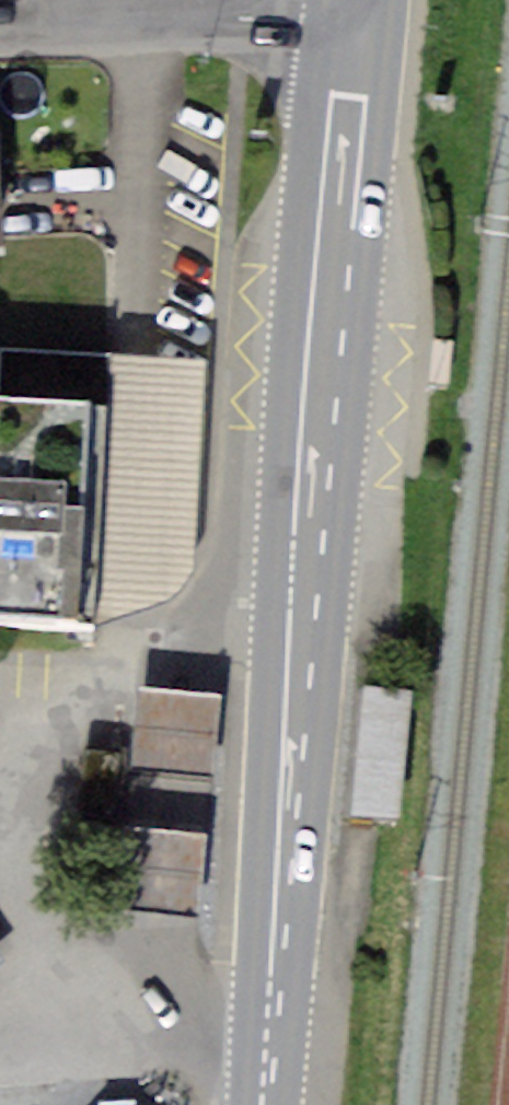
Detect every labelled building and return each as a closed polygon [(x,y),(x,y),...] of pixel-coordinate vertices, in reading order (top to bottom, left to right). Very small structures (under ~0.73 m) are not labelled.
[(200,596),(213,376),(133,371),(120,591),(200,596)] [(0,424),(0,649),(88,655),(103,430),(0,424)] [(138,773),(222,782),(232,695),(148,685),(138,773)] [(419,693),(371,688),(357,814),(406,819),(419,693)] [(121,837),(131,759),(92,753),(83,838),(121,837)] [(216,837),(132,828),(122,915),(206,924),(216,837)]
